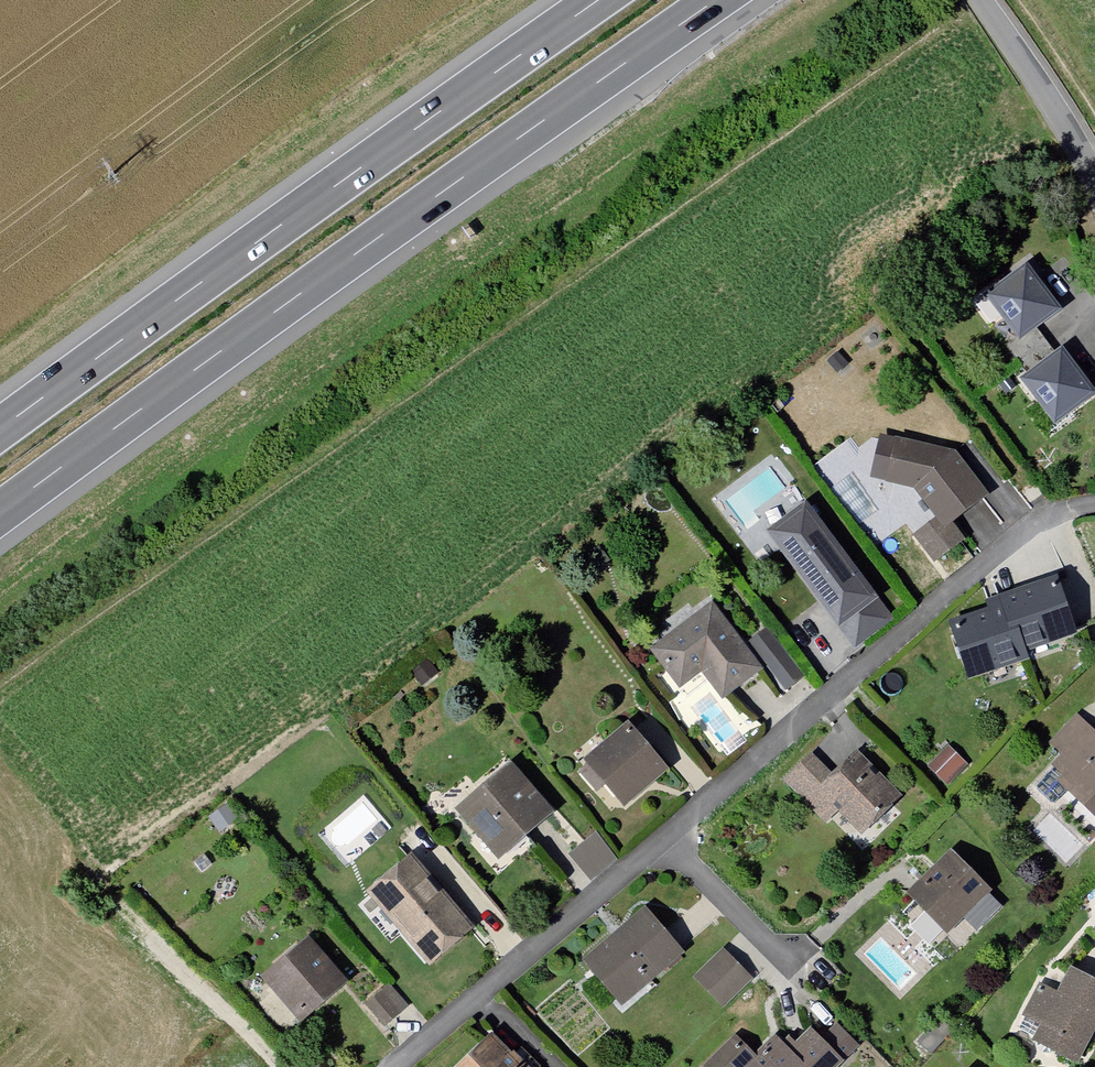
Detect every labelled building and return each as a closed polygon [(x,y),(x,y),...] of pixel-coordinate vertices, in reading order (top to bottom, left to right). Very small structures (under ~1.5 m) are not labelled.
[(1014,268),(964,306),(985,333),(997,325),(1009,340),(998,347),(1016,370),(1007,376),(1046,427),(1085,398),(1033,333),(1052,319),(1014,268)] [(895,438),(886,484),(911,488),(935,519),(913,537),(932,564),(960,541),(949,525),(986,497),(957,452),(895,438)] [(802,502),(762,531),(855,651),(893,618),(802,502)] [(988,610),(940,625),(964,686),(1020,665),(1018,656),(1066,636),(1045,578),(984,599),(988,610)] [(699,673),(720,701),(761,667),(783,692),(801,677),(761,629),(742,644),(709,597),(645,645),(677,688),(699,673)] [(583,753),(627,802),(670,767),(628,715),(583,753)] [(1094,829),(1094,743),(1070,721),(1044,750),(1056,761),(1045,773),(1054,781),(1048,787),(1094,829)] [(953,781),(969,758),(948,743),(932,766),(953,781)] [(832,818),(853,839),(895,800),(851,754),(824,779),(804,759),(779,784),(820,828),(832,818)] [(455,808),(501,858),(557,812),(512,761),(455,808)] [(903,895),(945,936),(990,892),(947,851),(903,895)] [(366,893),(431,966),(477,926),(412,852),(366,893)] [(574,965),(617,1010),(678,955),(638,910),(574,965)] [(262,978),(303,1022),(350,979),(310,934),(262,978)] [(686,981),(716,1012),(747,983),(718,951),(686,981)] [(1062,1066),(1071,1066),(1094,1020),(1094,990),(1062,972),(1048,996),(1031,987),(1005,1037),(1062,1066)] [(359,1009),(379,1032),(402,1011),(383,988),(359,1009)] [(855,1051),(831,1028),(815,1043),(802,1028),(782,1047),(771,1036),(749,1058),(729,1038),(698,1066),(838,1066),(855,1051)] [(458,1066),(526,1066),(494,1033),(458,1066)]
